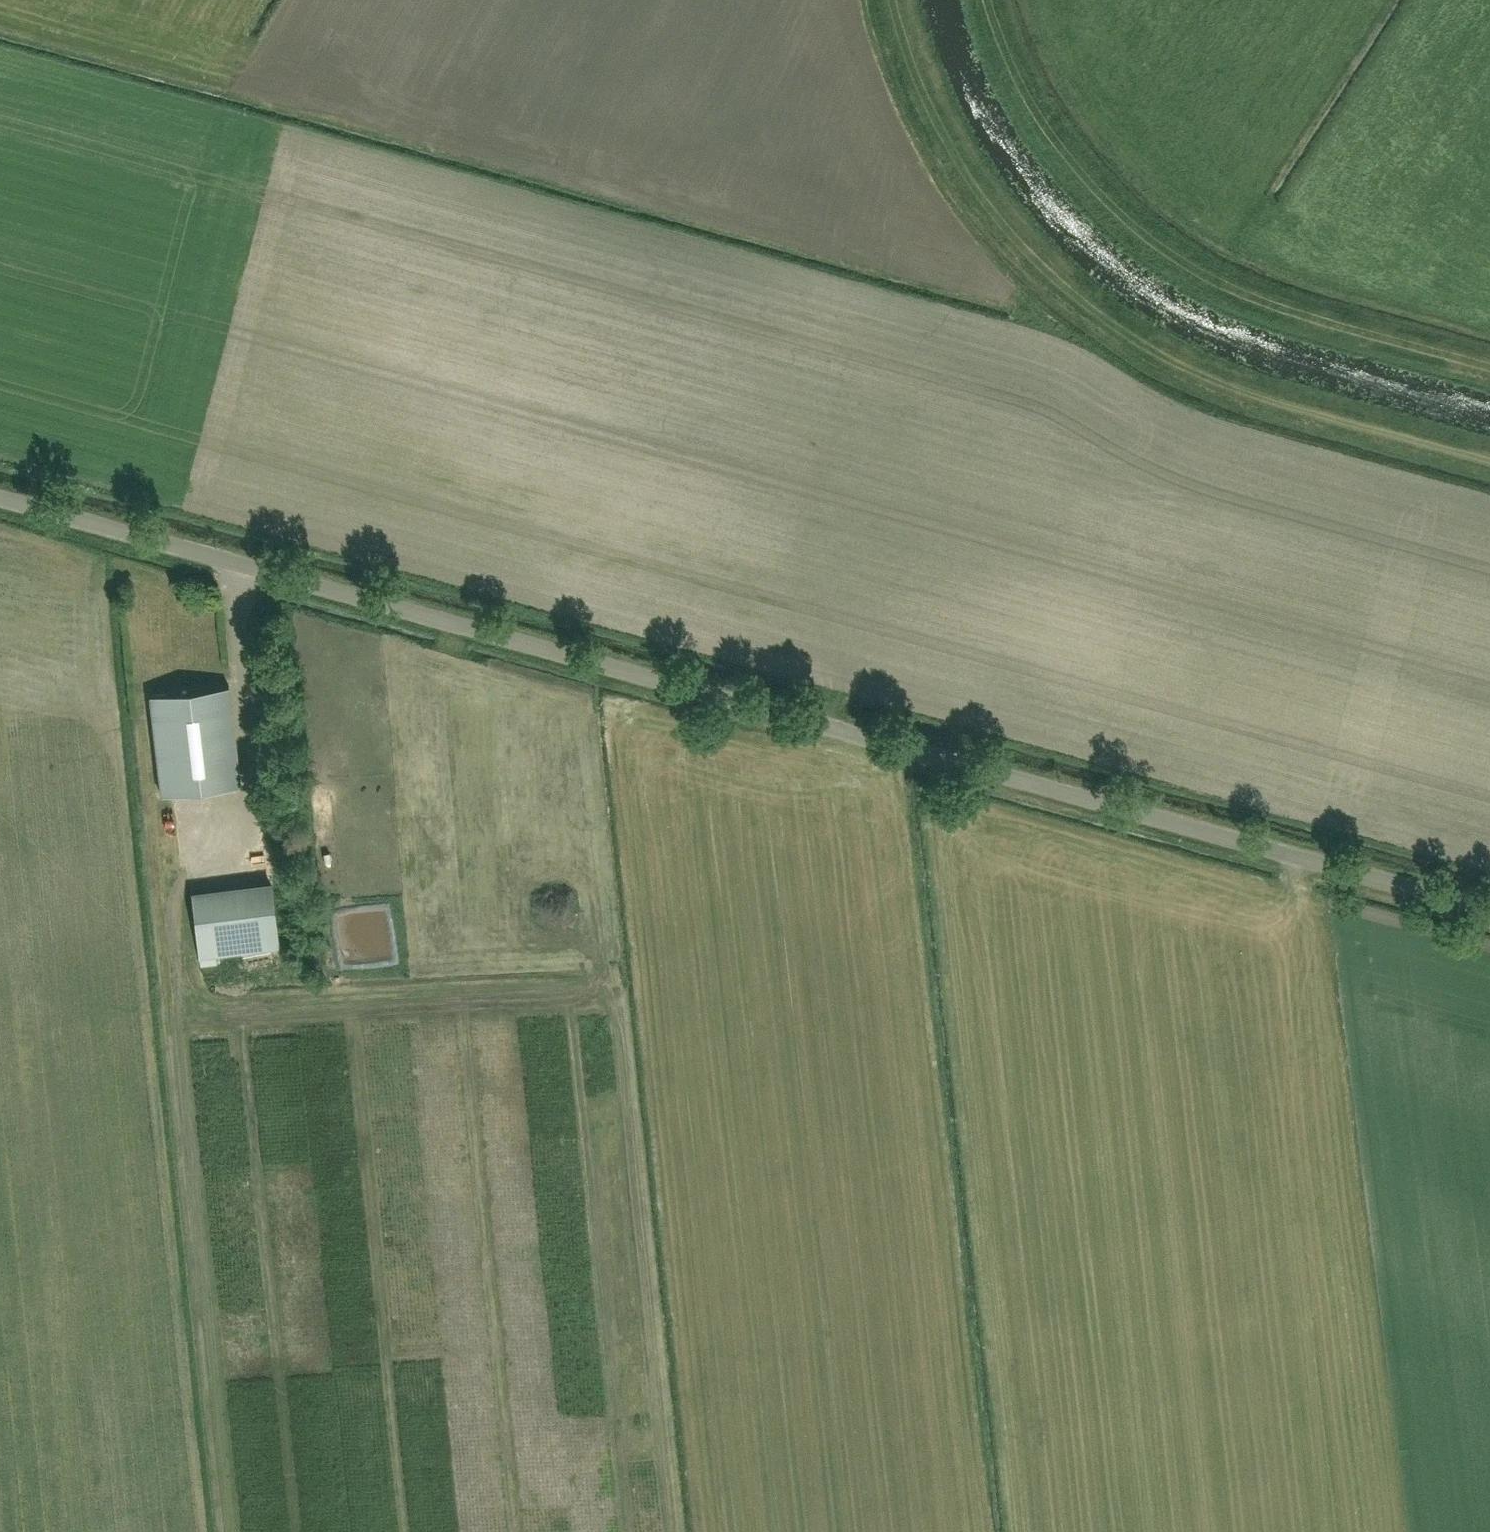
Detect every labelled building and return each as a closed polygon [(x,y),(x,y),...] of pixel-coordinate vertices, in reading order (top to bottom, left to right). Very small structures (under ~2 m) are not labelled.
[(259,648),(260,658),(275,657),(274,647),(259,648)] [(228,686),(150,695),(161,794),(240,785),(228,686)] [(194,896),(202,956),(216,955),(209,895),(194,896)]
